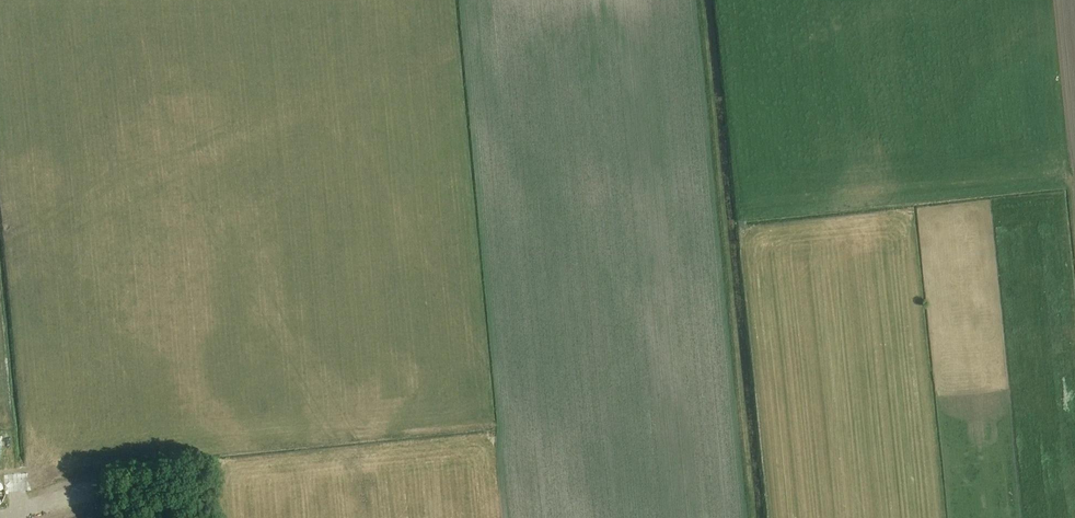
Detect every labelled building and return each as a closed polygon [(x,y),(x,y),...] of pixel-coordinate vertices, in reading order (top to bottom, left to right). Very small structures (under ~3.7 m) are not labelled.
[(15,502),(19,513),(37,507),(34,496),(15,502)]
